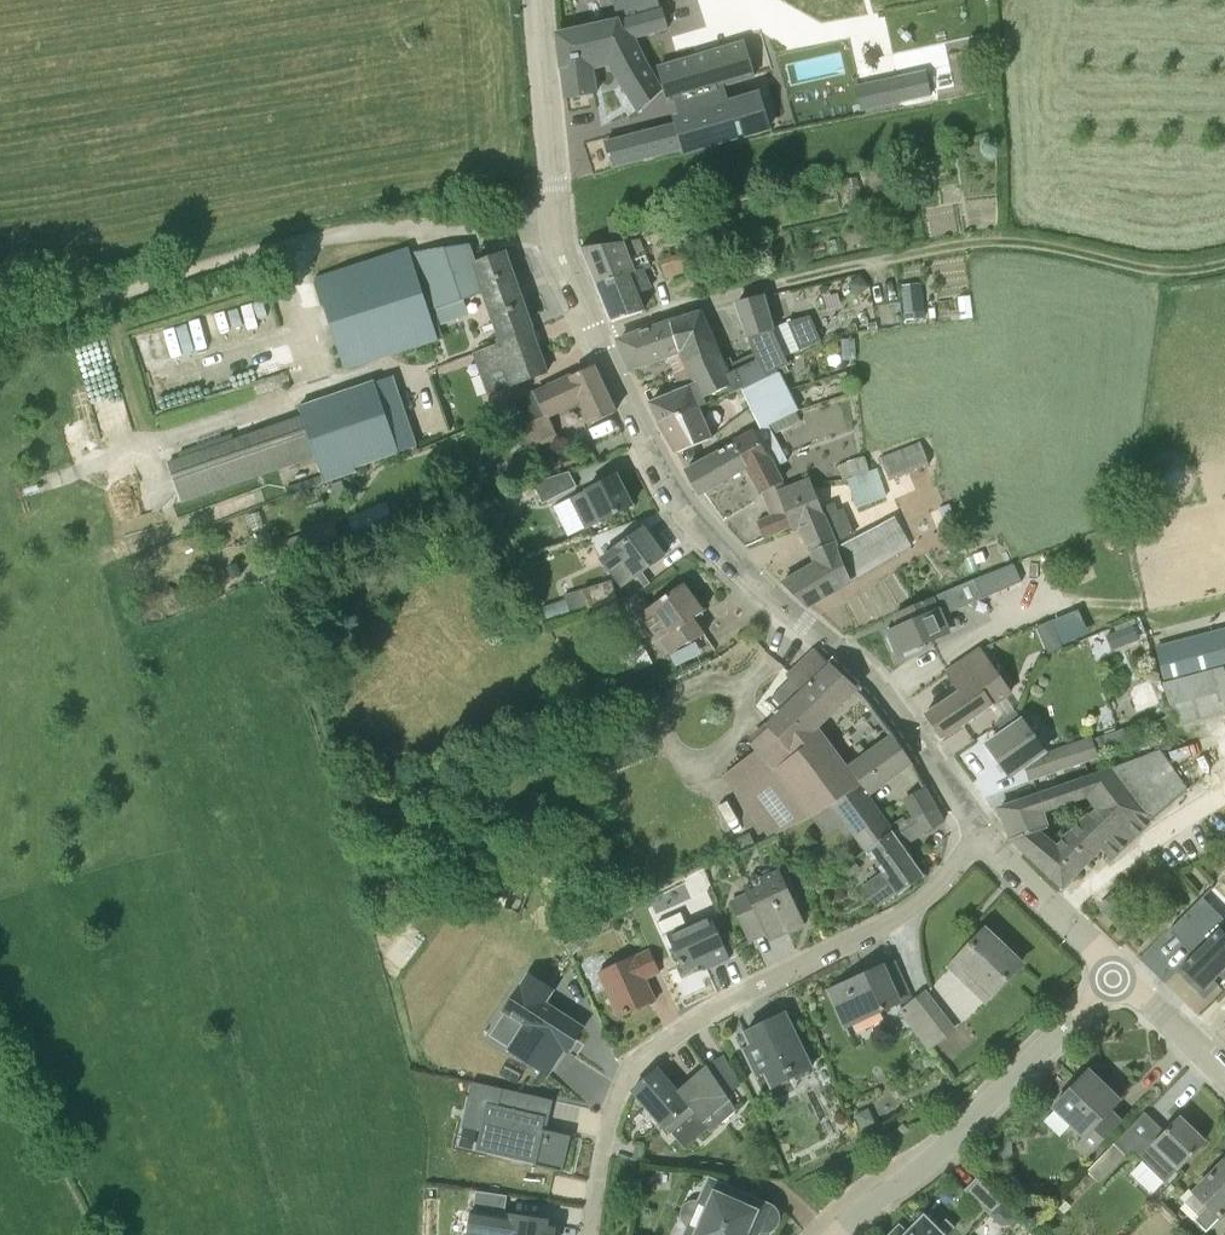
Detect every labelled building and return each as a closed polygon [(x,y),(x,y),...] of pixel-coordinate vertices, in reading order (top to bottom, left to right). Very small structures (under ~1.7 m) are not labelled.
[(640,113),(664,91),(638,40),(670,30),(660,5),(618,17),(620,20),(558,34),(563,69),(592,67),(610,62),(613,69),(614,71),(640,113)] [(668,101),(679,98),(756,77),(744,40),(658,65),(668,101)] [(597,93),(592,67),(563,69),(567,98),(597,93)] [(778,71),(756,77),(679,98),(684,116),(674,118),(676,124),(679,137),(683,149),(684,153),(792,121),(778,71)] [(908,100),(903,76),(860,86),(866,110),(908,100)] [(637,159),(649,156),(683,149),(679,137),(676,124),(613,141),(605,144),(613,167),(614,167),(614,166),(625,162),(637,159)] [(630,242),(630,240),(625,214),(608,218),(612,235),(582,247),(596,283),(636,270),(637,271),(645,268),(652,265),(643,240),(630,242)] [(470,243),(444,247),(462,299),(487,291),(504,337),(530,326),(504,253),(477,263),(470,243)] [(411,252),(433,325),(467,313),(462,299),(444,247),(411,252)] [(438,339),(433,325),(411,252),(409,248),(316,278),(346,370),(438,339)] [(689,271),(682,253),(661,260),(667,279),(689,271)] [(638,294),(653,288),(645,268),(637,271),(636,270),(596,283),(612,322),(643,311),(638,294)] [(858,296),(869,285),(859,275),(848,286),(858,296)] [(907,318),(926,317),(923,282),(903,284),(907,318)] [(962,318),(974,317),(971,295),(959,296),(960,309),(951,310),(952,320),(962,319),(962,318)] [(772,328),(764,299),(763,297),(737,304),(755,354),(764,376),(778,370),(788,365),(785,358),(822,341),(811,316),(788,322),(793,333),(777,340),(772,328)] [(697,382),(697,383),(706,404),(707,404),(704,399),(730,387),(731,390),(741,386),(764,376),(755,354),(733,365),(729,359),(723,362),(700,312),(672,322),(683,349),(684,351),(690,367),(697,382)] [(631,369),(683,349),(672,322),(649,330),(619,340),(631,369)] [(499,390),(501,389),(547,373),(530,326),(504,337),(500,338),(502,343),(475,353),(484,378),(494,374),(499,390)] [(690,367),(684,351),(672,355),(678,371),(690,367)] [(616,412),(594,366),(533,393),(546,419),(584,401),(593,423),(616,412)] [(697,382),(690,367),(678,371),(685,387),(697,382)] [(751,408),(788,391),(778,370),(764,376),(741,386),(751,408)] [(333,396),(356,467),(402,450),(377,380),(333,396)] [(659,422),(706,404),(697,383),(651,403),(659,422)] [(788,391),(751,408),(761,429),(763,428),(797,411),(788,391)] [(513,413),(521,431),(546,419),(533,393),(509,405),(513,413)] [(183,503),(315,458),(324,482),(357,471),(356,467),(333,396),(297,407),(300,416),(168,462),(183,503)] [(713,438),(700,407),(707,405),(707,404),(706,404),(659,422),(677,453),(713,438)] [(778,490),(785,487),(776,466),(787,461),(773,434),(801,421),(797,411),(763,428),(761,429),(736,442),(749,467),(774,515),(758,521),(765,538),(792,526),(794,526),(778,490)] [(521,431),(513,413),(493,422),(505,446),(523,438),(521,431)] [(529,450),(555,439),(546,419),(521,431),(523,438),(529,450)] [(701,495),(749,467),(736,442),(686,468),(701,495)] [(890,481),(933,464),(921,442),(913,445),(882,457),(881,457),(890,481)] [(848,479),(870,471),(866,457),(848,461),(838,466),(844,480),(848,479)] [(870,471),(848,479),(857,507),(887,496),(877,469),(870,471)] [(570,472),(534,483),(539,494),(543,503),(577,486),(570,472)] [(595,505),(603,521),(633,505),(617,475),(571,498),(579,513),(595,505)] [(330,482),(339,506),(350,502),(341,478),(330,482)] [(785,487),(778,490),(794,526),(792,526),(792,527),(800,524),(811,552),(813,551),(818,563),(782,583),(809,609),(853,583),(852,581),(913,546),(897,515),(839,546),(837,541),(854,534),(844,508),(838,510),(835,502),(823,507),(810,478),(785,487)] [(516,492),(502,499),(507,509),(521,502),(516,492)] [(290,553),(268,561),(273,574),(341,547),(331,523),(285,540),(290,553)] [(624,561),(636,577),(665,555),(644,527),(601,558),(610,570),(624,561)] [(983,598),(975,578),(897,612),(903,626),(891,631),(889,627),(888,627),(891,636),(888,637),(894,651),(898,650),(899,654),(904,652),(906,655),(920,650),(919,645),(948,633),(941,616),(983,598)] [(612,580),(582,590),(588,609),(603,605),(618,601),(618,600),(612,580)] [(706,634),(694,618),(704,611),(684,583),(649,608),(660,624),(652,630),(669,653),(706,634)] [(582,590),(565,596),(570,614),(588,609),(582,590)] [(603,605),(606,614),(620,609),(618,601),(603,605)] [(1112,649),(1139,639),(1134,624),(1106,634),(1112,649)] [(1164,677),(1224,662),(1224,627),(1156,646),(1164,677)] [(953,732),(1011,694),(979,648),(947,671),(960,691),(925,714),(942,739),(953,732)] [(859,787),(846,769),(814,727),(856,688),(832,666),(817,651),(792,675),(807,691),(753,742),(759,748),(810,817),(811,817),(833,804),(832,804),(859,787)] [(1177,724),(1219,712),(1204,671),(1165,681),(1163,682),(1177,724)] [(1044,751),(1030,732),(1016,712),(998,725),(1004,733),(988,744),(1011,775),(1027,763),(1032,778),(1044,774),(1100,757),(1100,755),(1093,738),(1092,736),(1044,751)] [(1130,743),(1126,732),(1125,728),(1093,738),(1100,755),(1123,748),(1130,743)] [(846,769),(859,787),(832,804),(833,804),(867,849),(892,831),(866,796),(912,762),(894,734),(846,769)] [(1151,822),(1188,790),(1161,749),(1077,779),(1084,799),(1088,798),(1095,809),(1079,825),(1102,848),(1112,858),(1151,822)] [(1012,838),(1042,830),(1050,829),(1046,812),(1084,799),(1077,779),(997,807),(1012,838)] [(914,815),(934,804),(924,786),(904,797),(914,815)] [(892,831),(867,849),(872,855),(885,873),(865,886),(878,905),(898,890),(900,894),(924,876),(902,845),(942,820),(934,804),(914,815),(915,815),(892,831)] [(1102,848),(1079,825),(1058,845),(1042,830),(1012,838),(1037,860),(1062,886),(1102,848)] [(854,859),(839,869),(847,880),(861,870),(854,859)] [(751,941),(768,933),(771,939),(804,924),(779,871),(747,887),(750,893),(732,900),(751,941)] [(692,889),(706,890),(706,877),(692,876),(692,889)] [(523,915),(532,890),(512,882),(504,907),(523,915)] [(1133,916),(1114,892),(1099,905),(1118,929),(1133,916)] [(1193,907),(1192,907),(1173,926),(1174,927),(1178,931),(1198,951),(1181,967),(1205,990),(1224,970),(1224,923),(1217,931),(1193,907)] [(665,936),(668,934),(685,972),(713,959),(716,965),(730,959),(710,916),(687,926),(681,912),(658,923),(665,936)] [(588,939),(578,929),(563,944),(573,954),(588,939)] [(950,968),(985,1001),(1021,963),(986,930),(950,968)] [(656,1000),(646,978),(662,973),(652,950),(637,957),(636,954),(598,971),(619,1017),(656,1000)] [(846,1026),(910,997),(895,964),(885,968),(884,966),(830,991),(846,1026)] [(563,991),(538,975),(513,1015),(532,1027),(514,1054),(553,1079),(571,1053),(576,1056),(585,1044),(583,1043),(590,1031),(553,1007),(563,991)] [(912,1027),(929,1048),(955,1028),(926,992),(908,1006),(920,1020),(912,1027)] [(663,1024),(683,1021),(680,1006),(661,1010),(663,1024)] [(772,1087),(812,1067),(786,1013),(746,1033),(753,1048),(746,1052),(757,1075),(765,1072),(772,1087)] [(737,1109),(730,1100),(731,1100),(707,1065),(679,1090),(673,1086),(657,1068),(633,1090),(666,1126),(689,1106),(703,1122),(704,1122),(711,1131),(737,1109)] [(1075,1146),(1087,1158),(1122,1122),(1110,1111),(1120,1100),(1089,1070),(1054,1107),(1085,1136),(1075,1146)] [(491,1104),(470,1151),(559,1180),(570,1146),(536,1134),(552,1101),(512,1083),(501,1109),(491,1104)] [(855,1114),(861,1127),(874,1121),(868,1108),(855,1114)] [(1180,1117),(1166,1132),(1146,1111),(1088,1171),(1086,1170),(1068,1189),(1079,1199),(1097,1180),(1100,1183),(1126,1155),(1129,1158),(1135,1153),(1164,1183),(1178,1169),(1205,1141),(1180,1117)] [(1002,1158),(1012,1157),(1012,1142),(1001,1142),(1002,1158)] [(1185,1202),(1198,1215),(1194,1219),(1207,1232),(1221,1217),(1222,1217),(1224,1214),(1224,1161),(1185,1202)] [(998,1206),(1001,1203),(977,1178),(965,1190),(990,1214),(998,1206)] [(722,1192),(708,1186),(699,1204),(708,1208),(699,1228),(690,1225),(686,1234),(757,1234),(759,1230),(766,1231),(772,1229),(777,1223),(778,1217),(775,1210),(770,1206),(724,1186),(722,1192)] [(480,1194),(476,1234),(557,1234),(558,1220),(509,1215),(511,1197),(480,1194)] [(998,1206),(990,1214),(999,1223),(1009,1223),(1015,1217),(1001,1203),(998,1206)] [(956,1227),(947,1219),(937,1229),(925,1217),(908,1234),(900,1225),(890,1234),(948,1234),(956,1227)]
